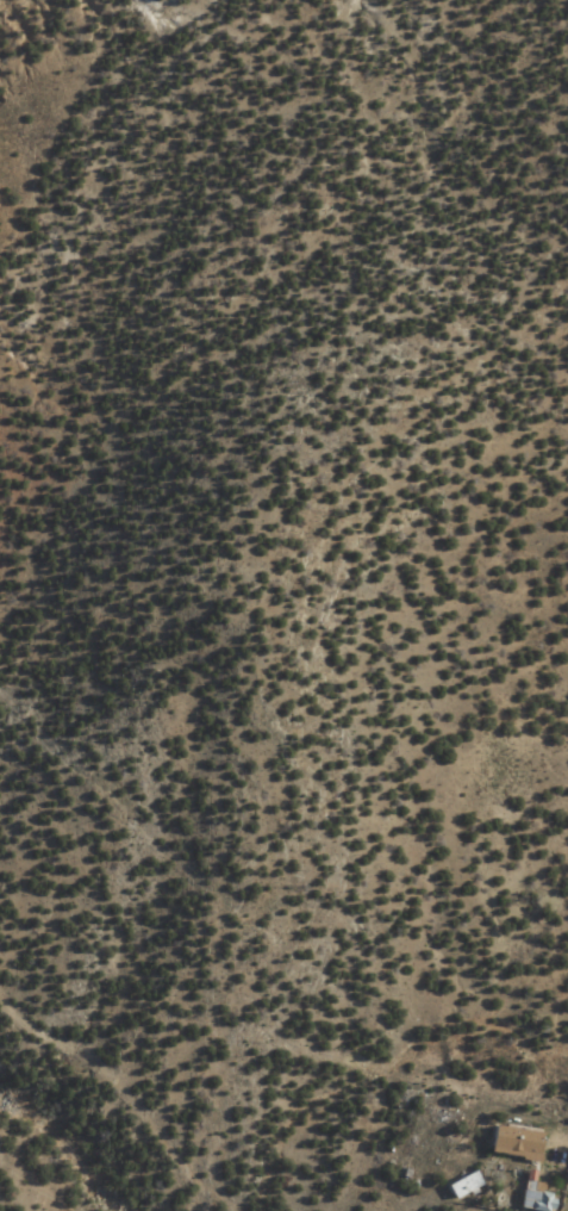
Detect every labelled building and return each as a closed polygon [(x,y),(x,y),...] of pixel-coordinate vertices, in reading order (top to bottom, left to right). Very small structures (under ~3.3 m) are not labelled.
[(486,1149),(537,1156),(541,1134),(489,1126),(486,1149)] [(450,1200),(479,1186),(471,1172),(443,1186),(450,1200)] [(531,1174),(526,1172),(514,1205),(531,1210),(547,1210),(552,1198),(538,1192),(541,1186),(529,1181),(531,1174)]
